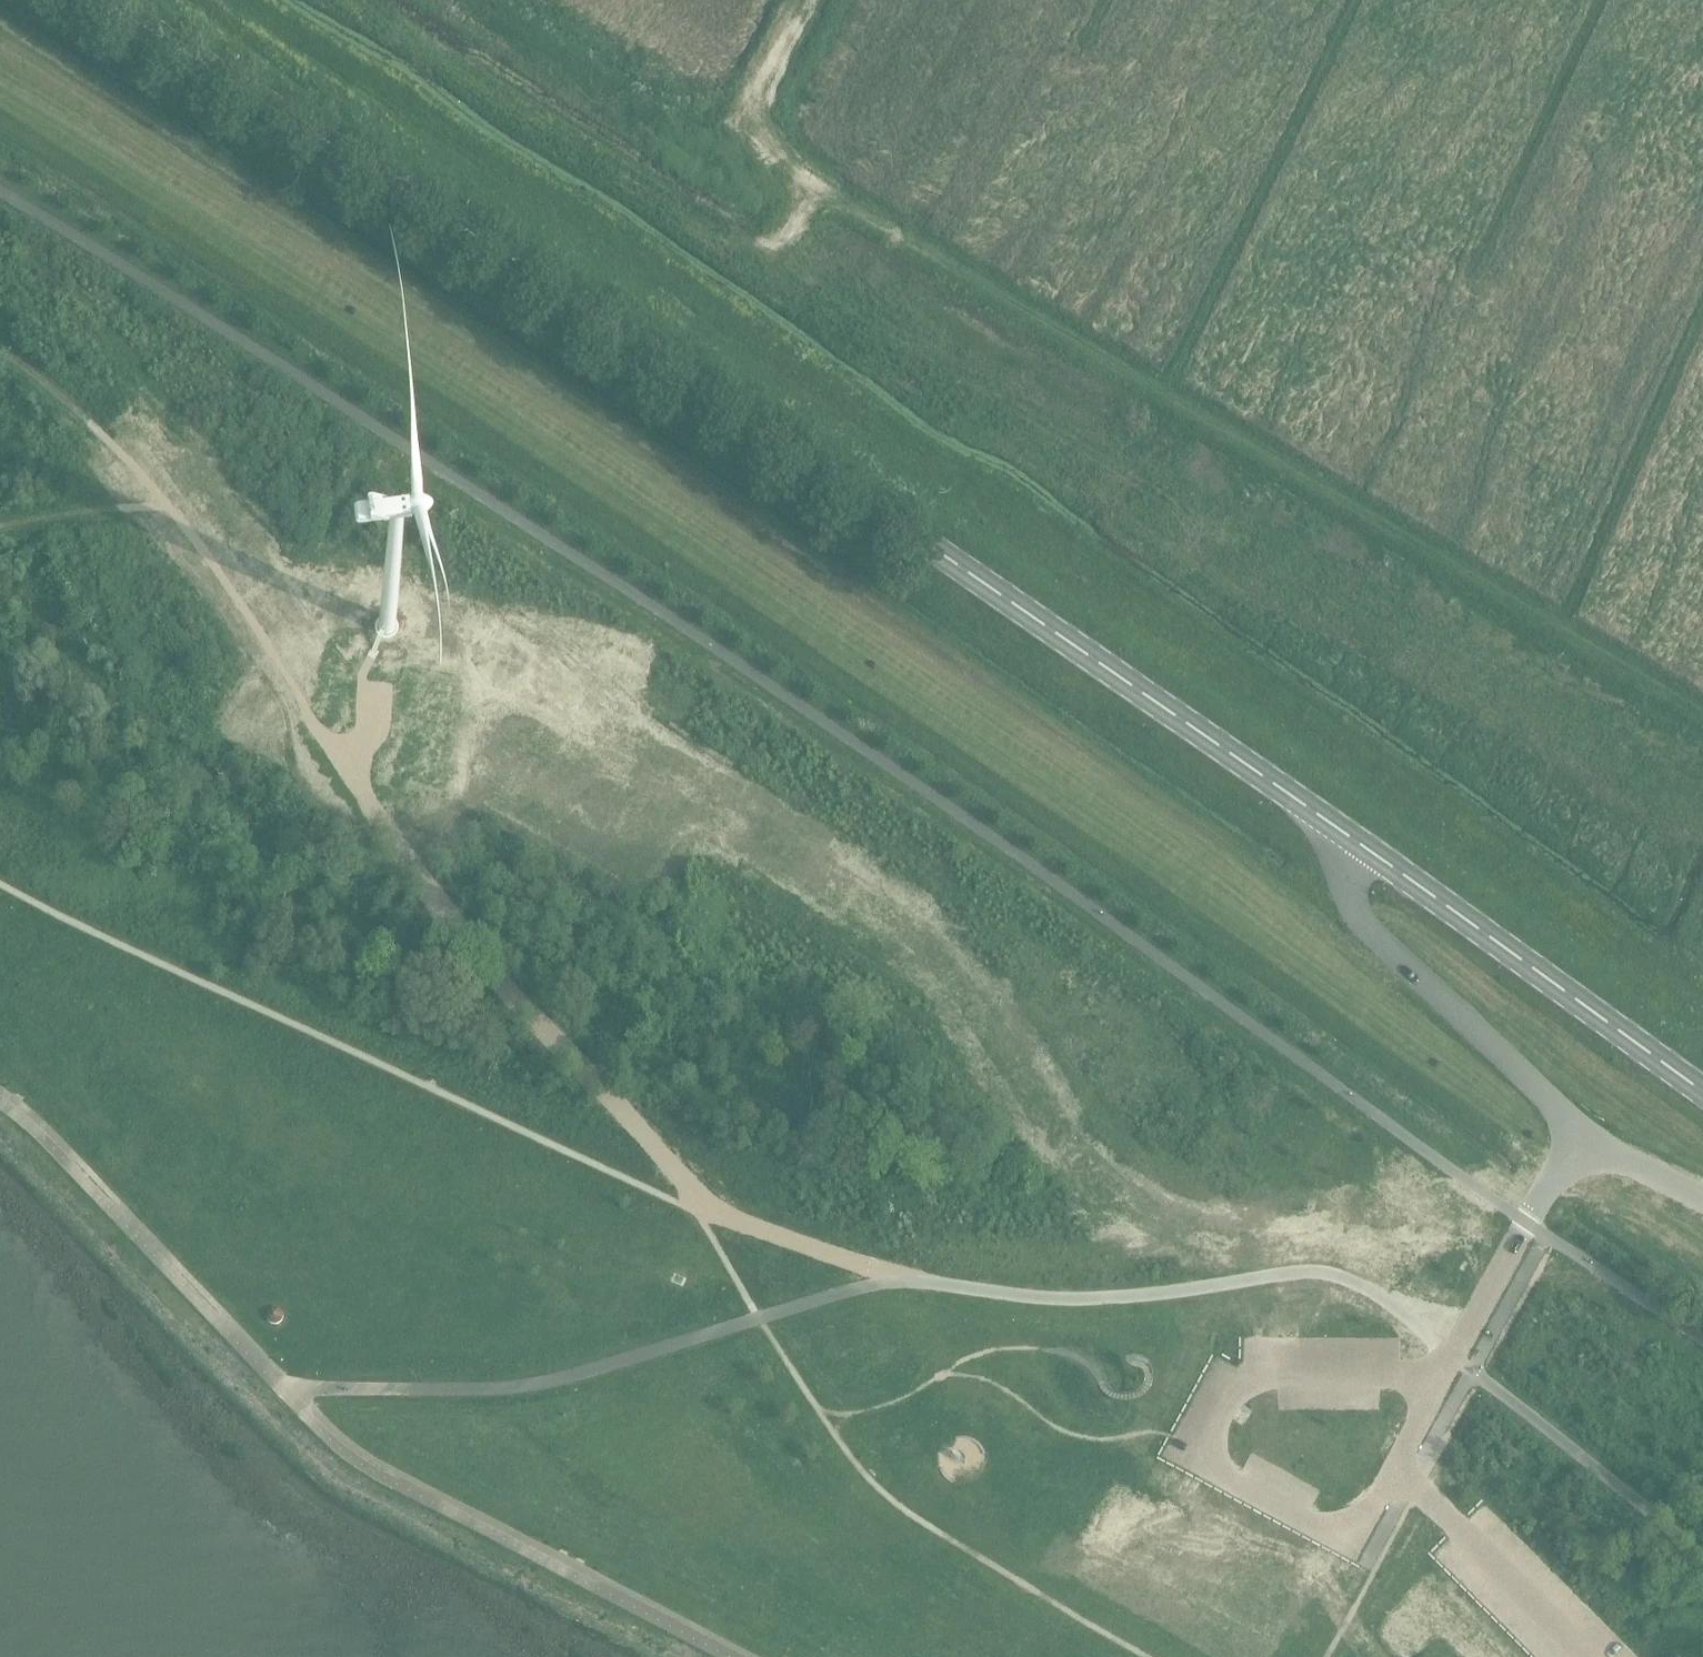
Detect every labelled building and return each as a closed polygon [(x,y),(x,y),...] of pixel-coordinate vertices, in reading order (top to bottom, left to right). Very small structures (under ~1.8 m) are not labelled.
[(380,624),(380,626),(380,628),(381,630),(382,632),(384,634),(386,635),(387,635),(390,635),(392,634),(394,633),(395,631),(396,629),(396,627),(396,626),(396,625),(396,624),(395,623),(395,622),(394,622),(394,621),(393,620),(391,619),(389,619),(387,619),(385,619),(383,620),(381,622),(380,624)]
